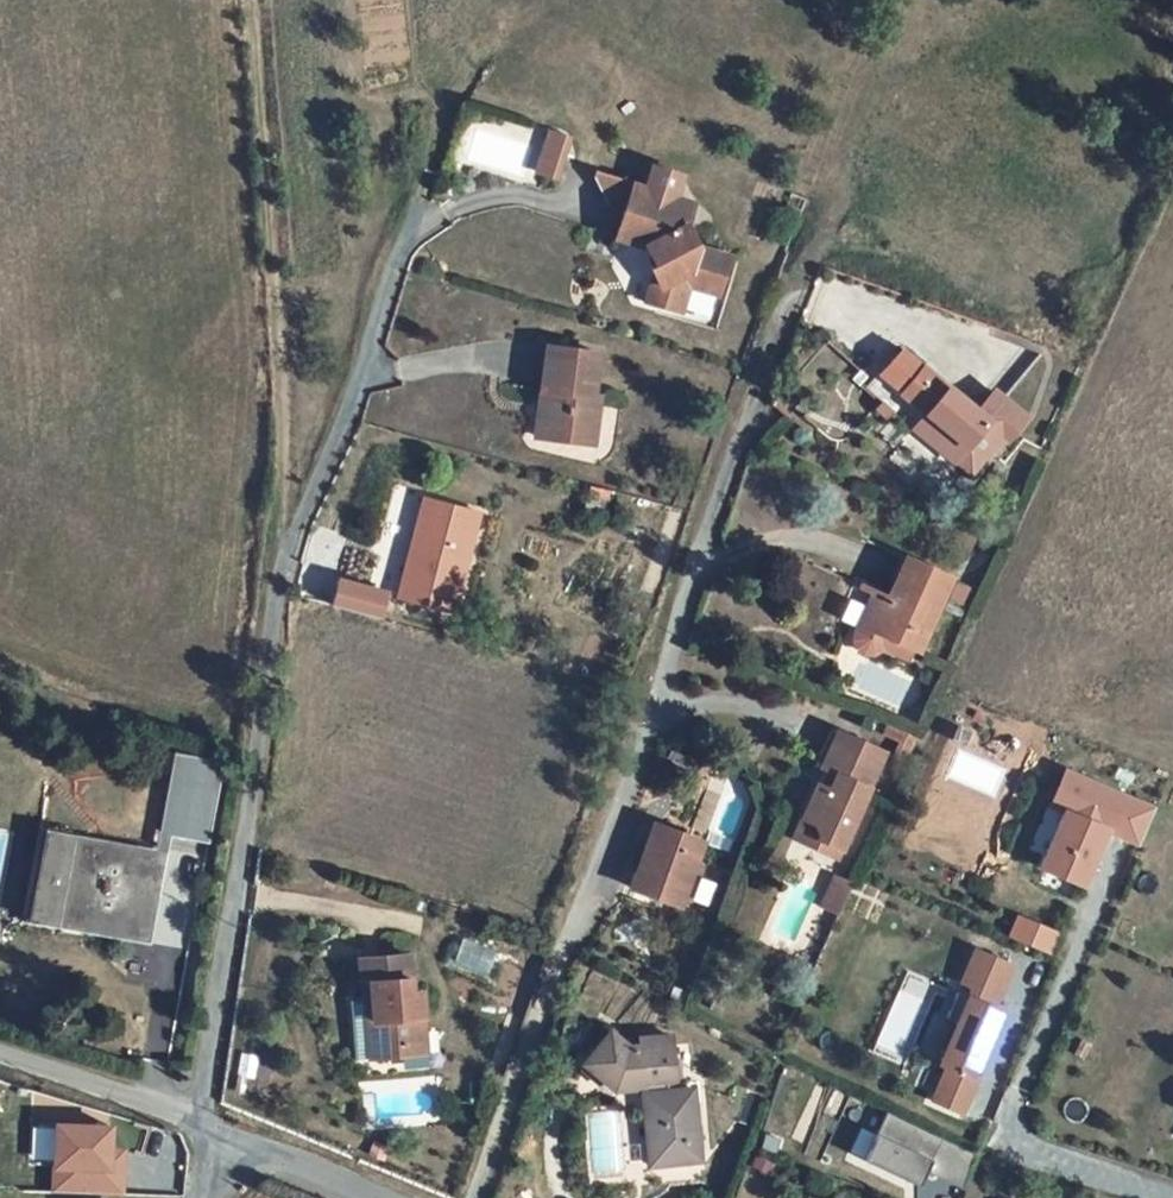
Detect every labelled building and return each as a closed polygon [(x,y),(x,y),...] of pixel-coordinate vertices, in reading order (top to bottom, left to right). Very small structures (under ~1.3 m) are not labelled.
[(549,181),(567,186),(570,179),(573,169),(579,145),(560,140),(549,181)] [(573,169),(570,179),(579,182),(582,171),(573,169)] [(639,215),(630,246),(659,255),(668,275),(662,278),(673,300),(669,316),(698,324),(704,302),(733,311),(743,270),(714,261),(698,229),(705,207),(685,203),(692,179),(663,171),(657,195),(646,191),(645,191),(639,215)] [(607,183),(621,211),(639,215),(645,191),(646,191),(647,189),(609,178),(607,183)] [(904,354),(888,373),(896,380),(913,361),(904,354)] [(562,358),(558,403),(564,404),(563,436),(578,438),(577,452),(614,455),(617,407),(611,406),(614,362),(562,358)] [(888,373),(868,396),(885,410),(881,415),(890,423),(897,415),(896,415),(907,401),(925,416),(944,432),(932,446),(944,457),(945,455),(960,468),(982,441),(992,430),(998,435),(1016,414),(985,387),(983,388),(967,407),(948,391),(913,361),(896,380),(888,373)] [(983,388),(948,391),(967,407),(983,388)] [(925,416),(913,430),(932,446),(944,432),(925,416)] [(563,436),(555,436),(556,450),(577,452),(578,438),(563,436)] [(433,572),(450,510),(439,507),(421,569),(433,572)] [(450,510),(433,572),(421,569),(411,604),(467,620),(494,522),(450,510)] [(884,658),(889,653),(893,645),(918,656),(923,658),(956,585),(909,565),(891,604),(879,599),(860,641),(859,645),(860,651),(865,657),(871,660),(878,661),(884,658)] [(336,578),(331,607),(384,618),(390,588),(336,578)] [(914,664),(918,656),(893,645),(889,653),(914,664)] [(826,780),(843,741),(835,738),(819,777),(826,780)] [(851,857),(893,762),(843,741),(826,780),(834,784),(829,796),(821,793),(808,826),(821,831),(828,848),(851,857)] [(1059,810),(1037,870),(1087,889),(1108,834),(1139,846),(1156,802),(1063,767),(1049,806),(1059,810)] [(828,848),(821,831),(808,826),(800,846),(847,867),(851,857),(828,848)] [(53,829),(29,922),(152,955),(177,862),(53,829)] [(660,833),(638,908),(669,919),(673,907),(693,913),(712,849),(660,833)] [(837,902),(855,909),(862,891),(844,884),(837,902)] [(826,930),(843,937),(855,909),(837,902),(826,930)] [(469,943),(462,963),(489,973),(496,953),(469,943)] [(956,986),(999,1003),(1015,963),(973,946),(956,986)] [(411,1052),(430,1053),(423,1003),(416,1003),(413,967),(363,972),(369,1011),(377,1010),(384,1069),(411,1066),(411,1052)] [(964,994),(926,1104),(964,1117),(1003,1008),(964,994)] [(377,1010),(369,1011),(371,1030),(357,1032),(362,1071),(384,1069),(377,1010)] [(411,1066),(432,1065),(430,1053),(411,1052),(411,1066)] [(651,1121),(677,1192),(720,1176),(695,1107),(679,1112),(660,1063),(628,1074),(631,1083),(620,1086),(605,1076),(587,1108),(625,1130),(651,1121)] [(865,1167),(919,1188),(940,1136),(885,1114),(865,1167)] [(114,1148),(114,1124),(51,1123),(50,1192),(126,1193),(126,1148),(114,1148)] [(858,1128),(848,1158),(864,1163),(874,1134),(858,1128)]
